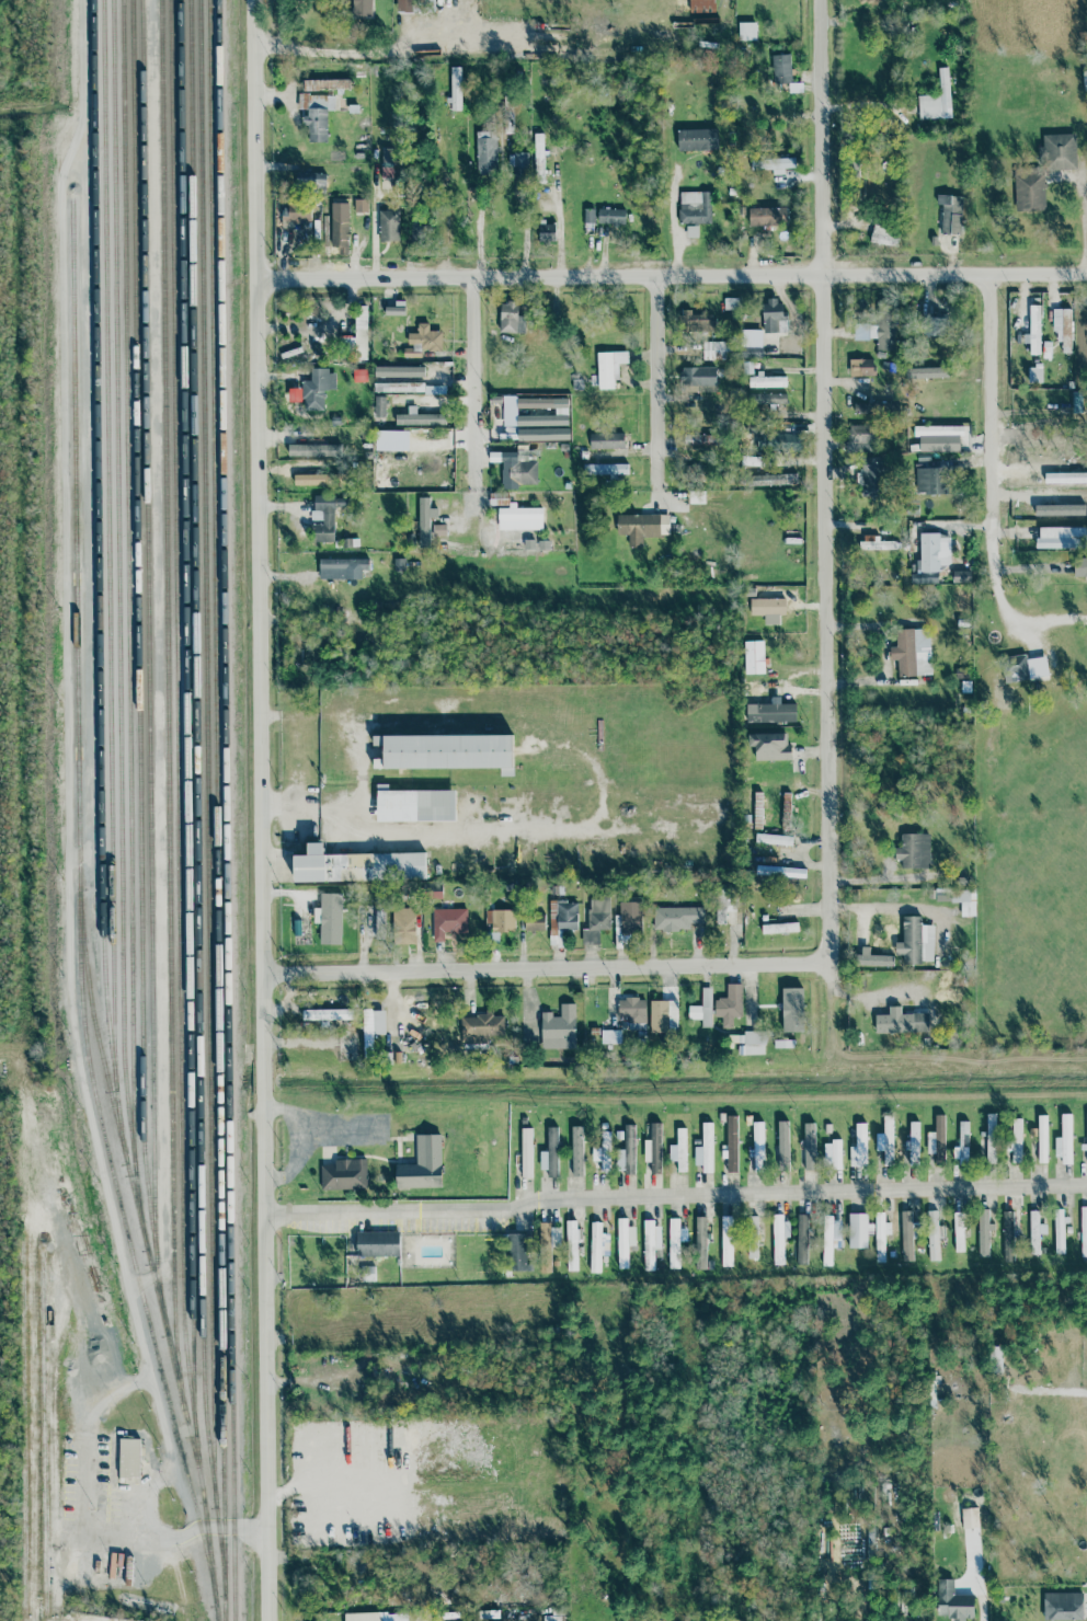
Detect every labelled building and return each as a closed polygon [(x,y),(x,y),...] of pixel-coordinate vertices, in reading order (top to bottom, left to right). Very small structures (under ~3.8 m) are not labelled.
[(373,0),(352,0),(352,18),(373,18),(373,0)] [(397,13),(413,13),(413,0),(397,0),(397,13)] [(715,12),(715,0),(690,0),(690,13),(715,12)] [(756,41),(756,23),(739,22),(739,40),(756,41)] [(461,67),(450,67),(450,111),(462,110),(461,67)] [(918,96),(919,119),(951,118),(949,68),(939,68),(940,95),(918,96)] [(350,79),(303,81),(303,91),(350,89),(350,79)] [(308,143),(328,142),(328,111),(335,111),(335,95),(298,95),(299,109),(307,109),(307,119),(308,119),(308,143)] [(512,118),(512,96),(504,95),(503,118),(512,118)] [(678,151),(719,150),(718,129),(677,130),(678,151)] [(498,173),(497,131),(476,132),(477,174),(498,173)] [(1041,171),(1077,170),(1076,134),(1043,135),(1043,146),(1040,146),(1041,171)] [(381,178),(393,179),(394,149),(382,149),(381,178)] [(527,153),(508,154),(508,165),(512,165),(512,186),(527,186),(527,153)] [(783,169),(796,168),(796,159),(757,160),(757,169),(773,169),(773,175),(784,175),(783,169)] [(297,169),(296,189),(326,190),(326,174),(317,173),(317,170),(297,169)] [(1045,174),(1016,173),(1015,210),(1044,211),(1045,174)] [(711,224),(711,192),(679,192),(680,224),(711,224)] [(962,235),(963,196),(937,195),(937,205),(942,205),(940,234),(962,235)] [(355,212),(368,212),(368,200),(355,200),(355,212)] [(331,248),(349,248),(349,203),(332,203),(331,248)] [(313,223),(313,205),(288,204),(287,222),(313,223)] [(787,207),(749,208),(749,227),(787,226),(787,207)] [(585,223),(595,223),(595,209),(585,209),(585,223)] [(626,210),(599,209),(598,224),(626,224),(626,210)] [(400,241),(399,211),(379,211),(380,241),(400,241)] [(410,243),(420,243),(421,226),(411,226),(410,243)] [(738,299),(724,299),(724,309),(738,309),(738,299)] [(764,333),(788,333),(787,315),(782,315),(782,300),(763,301),(764,333)] [(405,301),(396,301),(396,307),(385,307),(385,315),(405,316),(405,301)] [(501,302),(500,333),(525,333),(525,316),(517,316),(518,302),(501,302)] [(1029,336),(1028,355),(1039,355),(1041,306),(1030,305),(1029,336)] [(368,306),(356,306),(355,338),(344,338),(344,360),(367,360),(368,306)] [(1071,353),(1071,309),(1053,310),(1054,340),(1062,340),(1062,353),(1071,353)] [(714,332),(715,315),(692,315),(692,310),(682,310),(681,331),(714,332)] [(949,318),(923,317),(922,335),(948,336),(949,318)] [(442,331),(429,331),(429,323),(418,323),(418,333),(408,333),(408,345),(409,345),(409,357),(421,358),(421,351),(442,351),(442,331)] [(755,336),(745,336),(746,356),(755,356),(755,336)] [(725,342),(702,342),(701,360),(725,360),(725,342)] [(597,353),(598,390),(617,389),(616,364),(628,363),(628,352),(597,353)] [(875,360),(850,359),(850,376),(874,377),(875,360)] [(374,392),(445,393),(445,386),(424,386),(425,367),(375,366),(374,392)] [(680,367),(680,386),(716,386),(716,368),(680,367)] [(950,378),(950,367),(906,369),(907,379),(950,378)] [(324,411),(324,390),(335,391),(336,370),(311,370),(311,381),(303,381),(302,411),(324,411)] [(786,376),(749,377),(749,388),(786,387),(786,376)] [(787,405),(787,395),(758,394),(758,404),(787,405)] [(386,397),(375,396),(374,417),(386,417),(386,397)] [(517,409),(568,408),(568,398),(517,398),(517,409)] [(872,403),(872,412),(899,411),(898,402),(872,403)] [(854,414),(871,414),(871,403),(854,404),(854,414)] [(416,414),(417,407),(408,406),(407,415),(396,415),(395,425),(446,426),(446,415),(416,414)] [(517,416),(517,427),(568,426),(568,415),(517,416)] [(846,453),(876,452),(876,425),(846,426),(846,453)] [(919,452),(962,451),(961,436),(964,436),(964,426),(914,427),(914,437),(919,437),(919,452)] [(800,436),(758,436),(758,428),(747,428),(747,450),(800,450),(800,436)] [(624,448),(624,433),(589,434),(589,449),(624,448)] [(682,447),(719,445),(719,434),(682,436),(682,447)] [(344,445),(289,444),(289,457),(343,457),(344,445)] [(538,484),(537,449),(519,449),(519,452),(489,452),(489,462),(502,462),(502,485),(538,484)] [(887,496),(885,457),(861,458),(862,496),(887,496)] [(583,464),(583,475),(628,474),(628,463),(583,464)] [(915,469),(916,495),(947,494),(946,468),(915,469)] [(294,475),(294,486),(331,485),(331,474),(294,475)] [(797,474),(755,475),(755,486),(797,485),(797,474)] [(542,530),(542,508),(516,508),(516,502),(507,502),(507,493),(489,493),(489,507),(498,507),(498,530),(542,530)] [(314,542),(334,542),(334,506),(348,505),(347,498),(336,499),(336,495),(313,495),(313,522),(314,522),(314,542)] [(419,547),(434,547),(434,539),(446,539),(446,525),(431,525),(431,519),(438,519),(438,509),(429,508),(430,498),(419,498),(419,547)] [(669,536),(669,515),(617,515),(617,535),(629,535),(629,547),(643,547),(643,536),(669,536)] [(1086,527),(1039,527),(1039,538),(1034,538),(1034,551),(1086,551),(1086,527)] [(920,573),(940,572),(940,566),(950,566),(950,538),(940,538),(940,533),(920,534),(920,573)] [(860,549),(894,550),(894,542),(860,541),(860,549)] [(319,559),(319,580),(362,579),(361,570),(369,570),(369,558),(319,559)] [(1086,576),(1086,558),(1074,558),(1074,577),(1086,576)] [(780,624),(779,616),(786,615),(785,599),(750,600),(751,616),(764,616),(764,625),(780,624)] [(931,676),(930,629),(896,630),(896,647),(890,647),(890,661),(898,661),(898,676),(931,676)] [(745,674),(764,674),(764,641),(744,641),(745,674)] [(1006,683),(1049,676),(1046,656),(1027,660),(1026,655),(1002,659),(1006,683)] [(772,704),(746,705),(746,723),(796,722),(796,704),(781,704),(781,697),(771,697),(772,704)] [(787,733),(748,734),(749,747),(755,747),(755,761),(792,760),(792,742),(787,742),(787,733)] [(501,768),(501,777),(513,776),(513,735),(373,736),(373,746),(383,746),(383,762),(376,762),(376,769),(501,768)] [(389,791),(388,784),(377,784),(377,822),(456,821),(455,790),(389,791)] [(791,845),(792,836),(756,834),(756,844),(791,845)] [(929,834),(901,834),(901,848),(895,848),(895,860),(901,860),(901,869),(930,868),(929,834)] [(324,854),(324,842),(308,843),(308,855),(294,856),(295,882),(426,880),(425,853),(324,854)] [(806,868),(756,866),(756,876),(805,877),(806,868)] [(717,925),(726,925),(726,912),(735,912),(735,888),(718,888),(717,925)] [(936,901),(950,901),(950,889),(936,889),(936,901)] [(975,890),(951,891),(951,903),(961,903),(961,917),(975,917),(975,890)] [(342,894),(321,894),(321,909),(314,909),(314,923),(320,923),(320,945),(341,945),(342,894)] [(577,931),(578,902),(557,902),(556,930),(577,931)] [(704,923),(704,908),(654,907),(654,930),(690,931),(690,923),(704,923)] [(393,908),(393,945),(416,944),(415,908),(393,908)] [(375,909),(376,939),(386,938),(384,909),(375,909)] [(432,910),(433,942),(445,942),(444,934),(467,933),(467,909),(432,910)] [(515,910),(486,910),(486,928),(488,928),(488,941),(498,941),(498,932),(514,932),(515,910)] [(641,913),(620,914),(621,934),(642,933),(641,913)] [(525,932),(545,931),(545,916),(525,917),(525,932)] [(903,942),(895,942),(895,956),(903,956),(903,963),(933,963),(934,926),(921,925),(921,917),(903,916),(903,942)] [(762,925),(762,934),(799,933),(798,923),(762,925)] [(892,966),(892,955),(854,955),(854,966),(892,966)] [(742,1017),(742,984),(727,984),(727,999),(714,999),(715,1017),(722,1017),(722,1028),(733,1028),(732,1017),(742,1017)] [(688,1006),(688,1019),(702,1019),(702,1027),(712,1027),(712,988),(702,988),(702,1006),(688,1006)] [(802,988),(782,989),(783,1033),(803,1032),(802,988)] [(629,1024),(646,1023),(646,998),(619,998),(619,1018),(628,1018),(629,1024)] [(678,1001),(650,1001),(650,1033),(665,1033),(665,1029),(677,1029),(678,1001)] [(576,1049),(575,1004),(560,1004),(560,1014),(541,1014),(542,1049),(576,1049)] [(876,1034),(929,1033),(929,1013),(901,1014),(901,1006),(889,1006),(889,1015),(875,1015),(876,1034)] [(303,1020),(353,1020),(353,1010),(303,1010),(303,1020)] [(385,1010),(363,1011),(364,1058),(374,1058),(373,1035),(386,1035),(385,1010)] [(504,1039),(505,1017),(493,1016),(493,1015),(461,1014),(461,1038),(504,1039)] [(601,1045),(621,1044),(621,1030),(601,1030),(601,1045)] [(765,1055),(765,1032),(745,1031),(744,1046),(739,1045),(739,1055),(765,1055)] [(987,1164),(996,1164),(996,1114),(987,1114),(987,1164)] [(1072,1164),(1071,1114),(1061,1114),(1061,1137),(1055,1137),(1055,1157),(1062,1157),(1062,1164),(1072,1164)] [(944,1115),(935,1115),(936,1132),(927,1133),(927,1154),(935,1154),(935,1164),(945,1164),(944,1115)] [(737,1116),(727,1116),(728,1173),(738,1173),(737,1116)] [(884,1166),(893,1166),(894,1117),(885,1116),(884,1166)] [(1047,1163),(1047,1116),(1038,1116),(1038,1163),(1047,1163)] [(1022,1163),(1022,1119),(1013,1119),(1012,1143),(1007,1143),(1007,1151),(1012,1151),(1012,1163),(1022,1163)] [(779,1171),(790,1171),(789,1121),(777,1122),(779,1171)] [(765,1172),(763,1122),(753,1122),(754,1172),(765,1172)] [(906,1166),(918,1166),(919,1122),(910,1122),(909,1142),(906,1142),(906,1166)] [(969,1122),(959,1122),(959,1148),(956,1148),(955,1165),(968,1165),(969,1122)] [(661,1123),(646,1123),(646,1138),(644,1138),(645,1162),(650,1162),(650,1173),(662,1173),(661,1123)] [(712,1123),(702,1123),(702,1147),(695,1147),(695,1166),(702,1166),(703,1173),(713,1173),(712,1123)] [(815,1170),(815,1123),(804,1123),(804,1170),(815,1170)] [(849,1147),(850,1167),(867,1167),(866,1123),(856,1124),(856,1147),(849,1147)] [(634,1174),(636,1125),(624,1125),(623,1150),(617,1150),(616,1173),(634,1174)] [(582,1126),(572,1126),(573,1177),(583,1177),(582,1126)] [(540,1170),(547,1170),(547,1177),(558,1177),(559,1127),(547,1127),(547,1152),(540,1152),(540,1170)] [(531,1128),(521,1128),(522,1178),(533,1178),(531,1128)] [(669,1162),(677,1162),(677,1172),(687,1172),(686,1129),(676,1129),(677,1144),(669,1145),(669,1162)] [(611,1132),(602,1132),(600,1172),(609,1172),(611,1132)] [(396,1165),(396,1189),(442,1188),(441,1134),(416,1135),(417,1165),(396,1165)] [(841,1142),(825,1142),(824,1169),(841,1169),(841,1142)] [(592,1161),(601,1161),(600,1148),(591,1148),(592,1161)] [(321,1190),(367,1189),(367,1159),(334,1160),(334,1165),(321,1165),(321,1190)] [(1065,1209),(1054,1209),(1055,1254),(1066,1254),(1065,1209)] [(978,1257),(991,1257),(990,1224),(989,1224),(989,1210),(978,1210),(978,1257)] [(1039,1234),(1047,1234),(1047,1224),(1039,1224),(1039,1211),(1030,1211),(1031,1255),(1040,1254),(1039,1234)] [(1014,1212),(1004,1212),(1003,1262),(1014,1262),(1014,1212)] [(848,1249),(867,1249),(868,1214),(849,1213),(848,1249)] [(788,1237),(787,1215),(773,1215),(774,1265),(784,1265),(784,1237),(788,1237)] [(809,1215),(798,1215),(796,1265),(808,1265),(809,1215)] [(747,1259),(757,1259),(758,1217),(749,1216),(747,1259)] [(823,1266),(832,1266),(833,1216),(824,1216),(823,1266)] [(707,1217),(696,1217),(695,1269),(706,1269),(707,1217)] [(733,1266),(732,1217),(721,1217),(722,1266),(733,1266)] [(618,1269),(628,1268),(628,1245),(636,1245),(635,1227),(628,1227),(628,1218),(617,1219),(618,1269)] [(679,1241),(687,1241),(687,1229),(679,1229),(679,1218),(669,1218),(669,1269),(680,1268),(679,1241)] [(955,1252),(965,1252),(964,1218),(954,1218),(955,1252)] [(577,1271),(576,1221),(566,1221),(567,1271),(577,1271)] [(601,1273),(601,1256),(606,1257),(607,1223),(591,1222),(590,1273),(601,1273)] [(654,1250),(661,1249),(660,1222),(643,1223),(645,1271),(655,1270),(654,1250)] [(560,1228),(550,1228),(551,1223),(540,1223),(540,1247),(560,1248),(560,1228)] [(939,1261),(938,1224),(928,1225),(929,1261),(939,1261)] [(400,1232),(357,1232),(357,1257),(399,1257),(400,1232)] [(526,1234),(508,1234),(509,1271),(527,1271),(526,1234)] [(902,1238),(903,1262),(913,1261),(913,1238),(902,1238)] [(121,1478),(122,1439),(140,1439),(140,1478),(121,1478)] [(961,1509),(962,1529),(979,1528),(979,1508),(961,1509)] [(974,1595),(954,1595),(954,1580),(938,1579),(937,1616),(949,1616),(949,1620),(973,1620),(974,1595)] [(1044,1620),(1083,1620),(1083,1593),(1044,1593),(1044,1620)] [(378,1611),(379,1620),(345,1620),(344,1613),(378,1611)]
